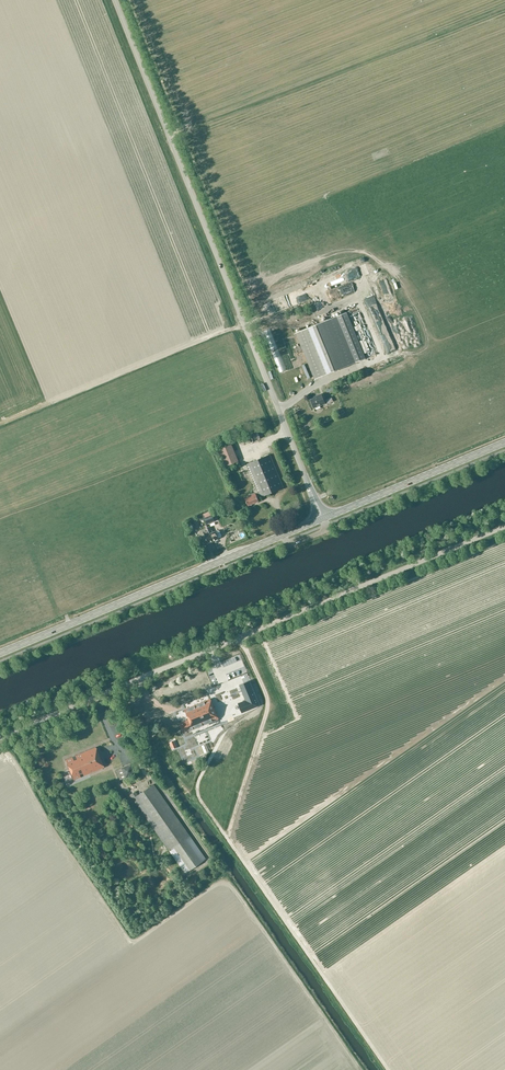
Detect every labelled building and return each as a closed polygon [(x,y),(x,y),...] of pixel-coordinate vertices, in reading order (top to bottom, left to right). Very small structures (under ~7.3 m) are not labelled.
[(357,264),(357,273),(365,273),(365,264),(357,264)] [(337,316),(356,362),(365,359),(346,312),(337,316)] [(297,332),(316,379),(356,362),(337,316),(297,332)] [(311,399),(314,407),(326,403),(322,394),(317,396),(318,397),(311,399)] [(218,446),(226,466),(239,461),(231,440),(218,446)] [(259,501),(258,498),(261,497),(284,487),(270,454),(247,464),(259,492),(256,493),(252,494),(252,495),(245,498),(248,505),(259,501)] [(231,480),(236,478),(233,472),(228,474),(231,480)] [(212,514),(204,518),(207,524),(215,521),(212,514)] [(207,525),(205,526),(206,529),(203,530),(206,535),(205,535),(208,543),(214,540),(208,528),(207,525)] [(208,528),(214,540),(219,538),(219,537),(221,536),(222,535),(220,531),(218,530),(216,531),(213,532),(211,526),(208,528)] [(234,538),(242,536),(240,529),(235,530),(227,532),(228,535),(233,533),(234,538)] [(246,700),(238,703),(242,713),(259,706),(249,681),(239,685),(244,697),(246,696),(247,699),(246,700)] [(240,702),(235,688),(223,692),(229,710),(239,706),(238,703),(240,702)] [(180,724),(183,732),(189,729),(190,731),(219,718),(211,698),(185,709),(189,720),(180,724)] [(216,738),(219,737),(216,729),(201,735),(204,743),(207,742),(216,738)] [(175,744),(174,738),(165,740),(166,746),(175,744)] [(65,760),(74,780),(84,776),(83,773),(86,772),(87,774),(104,767),(95,747),(65,760)] [(135,773),(137,772),(134,762),(131,763),(121,767),(121,768),(116,770),(120,779),(125,777),(135,773)] [(130,795),(185,873),(206,859),(154,784),(138,795),(136,791),(130,795)]
